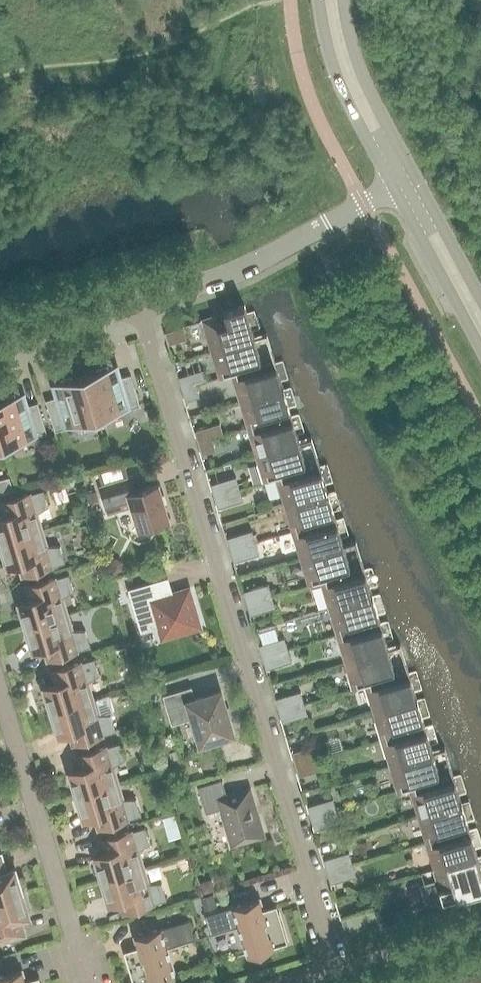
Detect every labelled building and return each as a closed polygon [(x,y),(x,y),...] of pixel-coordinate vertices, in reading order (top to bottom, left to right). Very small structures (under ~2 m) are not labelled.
[(225,314),(203,320),(212,350),(254,338),(244,305),(224,311),(225,314)] [(165,332),(169,344),(186,339),(183,327),(165,332)] [(219,378),(232,375),(275,362),(267,334),(254,338),(212,350),(211,350),(219,378)] [(232,375),(240,402),(283,388),(275,362),(232,375)] [(108,368),(84,375),(97,419),(140,406),(131,375),(111,381),(108,368)] [(182,389),(196,385),(207,382),(204,369),(179,377),(182,389)] [(55,431),(97,419),(84,375),(61,382),(65,394),(46,400),(55,431)] [(182,389),(186,401),(199,397),(196,385),(182,389)] [(291,415),(283,388),(240,402),(248,428),(291,415)] [(4,446),(47,434),(38,402),(18,408),(15,396),(0,400),(0,432),(4,446)] [(248,428),(256,454),(299,441),(291,415),(248,428)] [(220,423),(195,431),(199,443),(212,439),(223,435),(220,423)] [(311,438),(299,441),(256,454),(264,482),(276,478),(319,465),(311,438)] [(212,439),(199,443),(202,455),(216,450),(212,439)] [(328,492),(319,465),(276,478),(284,505),(328,492)] [(215,496),(239,489),(236,477),(211,484),(215,496)] [(139,529),(169,520),(158,484),(135,491),(131,478),(101,487),(109,513),(132,506),(139,529)] [(243,501),(239,489),(215,496),(218,508),(243,501)] [(41,530),(40,525),(36,514),(48,506),(43,490),(0,502),(1,504),(5,502),(9,514),(0,516),(0,525),(0,541),(0,542),(41,530)] [(284,505),(292,532),(336,519),(328,492),(284,505)] [(343,545),(336,519),(292,532),(300,558),(343,545)] [(41,530),(0,542),(5,558),(10,556),(12,564),(23,561),(26,573),(22,574),(22,575),(65,562),(60,546),(46,546),(43,535),(41,530)] [(231,550),(256,542),(252,530),(227,538),(231,550)] [(356,541),(343,545),(300,558),(309,586),(321,582),(364,569),(356,541)] [(259,554),(256,542),(231,550),(234,562),(259,554)] [(372,596),(364,569),(321,582),(329,609),(372,596)] [(21,611),(26,626),(67,614),(65,609),(62,598),(74,591),(69,574),(26,587),(26,588),(31,587),(34,598),(23,602),(26,610),(21,611)] [(201,627),(189,588),(166,595),(162,579),(128,589),(141,632),(158,627),(162,639),(201,627)] [(243,591),(247,603),(272,596),(268,584),(243,591)] [(247,603),(250,615),(275,608),(272,596),(247,603)] [(372,596),(329,609),(337,635),(380,622),(372,596)] [(67,614),(26,626),(30,642),(35,641),(37,649),(48,645),(52,657),(47,658),(48,660),(90,647),(85,630),(71,630),(68,619),(67,614)] [(380,622),(337,635),(345,661),(388,648),(380,622)] [(259,645),(263,657),(288,650),(284,638),(259,645)] [(353,689),(365,685),(408,672),(400,645),(388,648),(345,661),(353,689)] [(263,657),(267,669),(291,662),(288,650),(263,657)] [(46,695),(51,711),(92,698),(91,693),(90,694),(87,683),(99,675),(94,658),(51,671),(51,672),(56,671),(59,683),(48,686),(51,694),(46,695)] [(417,699),(408,672),(365,685),(373,712),(417,699)] [(200,744),(233,734),(220,691),(195,699),(191,687),(163,696),(171,724),(193,718),(200,744)] [(275,699),(279,711),(304,703),(300,691),(275,699)] [(94,703),(92,698),(51,711),(56,726),(60,725),(63,733),(74,730),(77,741),(73,743),(73,744),(116,731),(111,714),(97,715),(93,704),(94,703)] [(417,699),(373,712),(381,739),(425,726),(417,699)] [(279,711),(283,723),(308,715),(304,703),(279,711)] [(432,752),(425,726),(381,739),(389,765),(432,752)] [(72,780),(76,795),(118,783),(116,778),(112,767),(124,759),(119,743),(76,756),(77,757),(81,755),(85,767),(74,770),(76,778),(72,780)] [(232,768),(224,743),(208,748),(215,773),(232,768)] [(292,752),(295,764),(320,757),(316,745),(292,752)] [(445,748),(432,752),(389,765),(398,793),(410,789),(453,776),(445,748)] [(295,764),(299,776),(324,769),(320,757),(295,764)] [(462,804),(453,776),(410,789),(418,817),(462,804)] [(222,780),(198,787),(206,813),(221,809),(232,846),(263,836),(249,788),(226,795),(222,780)] [(119,788),(118,783),(76,795),(81,811),(86,809),(88,818),(99,814),(102,826),(98,827),(98,828),(141,816),(136,799),(122,799),(119,788)] [(308,806),(311,818),(336,810),(333,798),(308,806)] [(470,833),(462,804),(418,817),(427,846),(470,833)] [(311,818),(315,830),(340,822),(336,810),(311,818)] [(174,815),(163,818),(165,823),(176,820),(174,815)] [(97,864),(102,880),(143,867),(141,862),(138,851),(149,844),(144,827),(102,840),(102,841),(107,840),(110,851),(99,855),(101,863),(97,864)] [(427,846),(434,869),(477,856),(470,833),(427,846)] [(327,871),(352,864),(349,852),(324,859),(327,871)] [(477,856),(434,869),(438,883),(428,886),(434,905),(480,891),(480,869),(477,856)] [(25,891),(21,877),(18,878),(15,868),(3,872),(0,863),(0,898),(25,891)] [(356,876),(352,864),(327,871),(331,883),(356,876)] [(144,872),(143,867),(102,880),(106,895),(111,894),(113,902),(124,899),(128,910),(123,911),(124,913),(166,900),(161,883),(147,883),(144,872)] [(216,890),(212,879),(201,883),(204,894),(216,890)] [(0,898),(0,942),(24,935),(24,933),(21,934),(17,919),(29,915),(26,905),(29,904),(25,891),(0,898)] [(217,906),(214,894),(201,898),(205,910),(217,906)] [(239,926),(247,955),(288,942),(279,913),(270,915),(267,908),(262,909),(259,901),(260,901),(259,899),(205,916),(211,934),(239,926)] [(360,927),(370,924),(366,910),(356,913),(360,927)] [(356,913),(341,918),(346,932),(360,927),(356,913)] [(133,948),(135,956),(126,959),(133,982),(153,982),(175,976),(166,948),(194,939),(189,920),(134,937),(135,938),(138,947),(133,948)] [(22,972),(22,971),(0,977),(0,982),(25,982),(22,972)]
